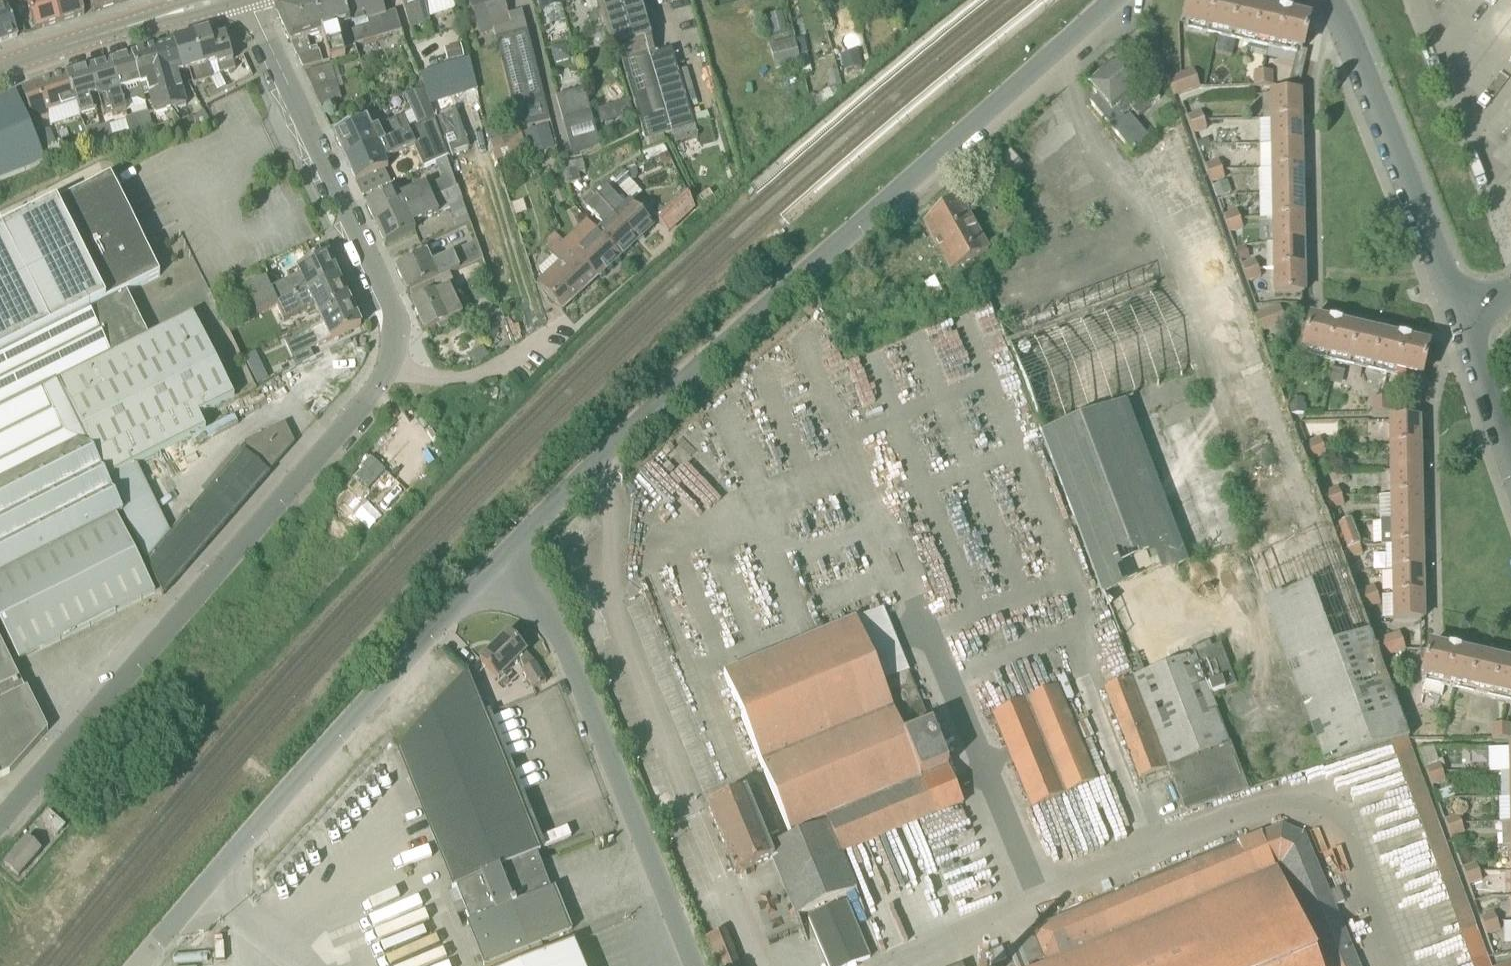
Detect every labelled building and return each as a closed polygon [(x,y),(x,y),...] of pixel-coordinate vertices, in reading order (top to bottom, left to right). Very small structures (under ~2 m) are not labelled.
[(36,31),(61,23),(54,0),(29,0),(30,4),(28,4),(36,31)] [(61,23),(85,16),(80,0),(54,0),(61,23)] [(93,13),(117,5),(116,0),(89,0),(93,13)] [(344,50),(355,47),(350,27),(342,0),(321,0),(313,2),(323,35),(331,61),(346,57),(344,50)] [(381,0),(342,0),(350,27),(355,47),(402,32),(396,12),(386,15),(381,0)] [(411,30),(423,26),(416,5),(419,4),(418,0),(402,0),(411,30)] [(432,0),(418,0),(419,4),(416,5),(423,26),(431,24),(429,18),(424,2),(432,0)] [(486,0),(483,0),(470,4),(479,34),(494,30),(496,29),(486,0)] [(496,29),(511,24),(509,16),(504,0),(486,0),(496,29)] [(544,10),(562,4),(561,0),(540,0),(544,10)] [(613,52),(618,50),(646,143),(695,127),(673,51),(656,56),(638,0),(596,0),(600,12),(605,26),(613,52)] [(1302,51),(1309,22),(1291,18),(1291,15),(1279,12),(1279,15),(1221,2),(1222,0),(1190,0),(1184,25),(1298,51),(1302,51)] [(318,48),(312,49),(308,39),(323,35),(313,2),(281,12),(281,13),(280,16),(279,17),(303,69),(324,63),(320,52),(319,52),(318,48)] [(18,37),(8,7),(0,10),(0,43),(18,37)] [(494,30),(497,41),(520,129),(550,121),(522,12),(509,16),(511,24),(496,29),(494,30)] [(593,29),(605,26),(600,12),(589,16),(593,29)] [(785,14),(769,17),(773,36),(789,33),(785,14)] [(431,25),(424,27),(427,38),(434,36),(431,25)] [(902,27),(890,36),(894,48),(901,46),(907,44),(906,42),(902,27)] [(221,75),(236,70),(226,38),(212,42),(209,32),(193,37),(197,49),(198,49),(200,54),(201,54),(205,68),(207,67),(216,65),(217,68),(219,68),(221,75)] [(174,43),(183,74),(190,72),(194,86),(211,80),(207,67),(205,68),(201,54),(200,54),(198,49),(197,49),(193,37),(174,43)] [(799,56),(808,54),(804,39),(796,41),(799,56)] [(771,45),(776,70),(801,65),(795,40),(771,45)] [(153,49),(172,111),(187,106),(178,76),(183,74),(174,43),(153,49)] [(465,58),(462,46),(445,50),(448,62),(465,58)] [(1269,47),(1267,56),(1291,63),(1293,54),(1269,47)] [(148,96),(154,116),(172,111),(153,49),(131,56),(140,87),(147,85),(150,96),(148,96)] [(859,51),(840,57),(844,72),(863,67),(859,51)] [(811,69),(808,54),(799,56),(803,71),(811,69)] [(124,105),(138,101),(144,103),(140,87),(131,56),(112,62),(124,105)] [(481,91),(472,57),(419,76),(425,92),(430,109),(481,91)] [(1291,86),(1299,88),(1306,60),(1297,58),(1291,86)] [(1119,60),(1104,73),(1134,108),(1131,110),(1138,118),(1160,101),(1146,84),(1143,87),(1119,60)] [(105,115),(112,114),(113,117),(127,113),(124,105),(112,62),(90,68),(99,96),(105,115)] [(332,66),(305,74),(313,90),(321,106),(343,100),(332,66)] [(98,112),(94,97),(99,96),(90,68),(67,75),(80,117),(98,112)] [(1194,70),(1173,78),(1168,80),(1175,98),(1200,88),(1194,70)] [(1274,72),(1264,73),(1264,87),(1274,86),(1274,72)] [(1099,97),(1091,104),(1132,154),(1149,140),(1130,117),(1126,120),(1124,117),(1131,110),(1134,108),(1104,73),(1089,86),(1099,97)] [(1254,87),(1264,87),(1264,73),(1254,73),(1254,87)] [(67,75),(23,90),(34,125),(49,120),(51,126),(80,117),(67,75)] [(218,94),(215,88),(208,91),(211,98),(218,94)] [(563,122),(591,114),(584,90),(556,97),(563,122)] [(430,109),(425,92),(407,99),(419,128),(435,120),(434,118),(430,109)] [(46,160),(35,136),(16,94),(0,101),(0,181),(31,167),(46,160)] [(1301,119),(1300,94),(1271,95),(1272,120),(1301,119)] [(627,102),(597,111),(602,124),(631,115),(627,102)] [(455,110),(434,118),(435,120),(447,156),(470,148),(455,110)] [(1188,117),(1191,126),(1204,121),(1200,112),(1188,117)] [(148,113),(138,116),(142,132),(153,129),(150,118),(148,113)] [(142,132),(138,116),(127,120),(131,136),(142,132)] [(411,131),(405,116),(371,132),(366,121),(335,136),(336,138),(338,145),(342,152),(347,161),(411,131)] [(199,131),(195,118),(182,122),(186,134),(199,131)] [(1301,119),(1272,120),(1272,145),(1301,144),(1301,119)] [(411,131),(347,161),(346,162),(356,184),(388,169),(385,162),(415,148),(425,169),(437,164),(448,158),(447,156),(435,120),(419,128),(412,131),(411,131)] [(1204,121),(1191,126),(1195,135),(1207,130),(1204,121)] [(527,152),(521,133),(503,139),(499,123),(486,126),(497,164),(510,159),(510,157),(527,152)] [(92,146),(104,142),(99,128),(99,125),(86,129),(92,146)] [(99,128),(104,142),(116,139),(110,125),(99,128)] [(526,134),(533,157),(554,150),(547,127),(526,134)] [(50,130),(35,136),(46,160),(66,151),(64,145),(58,147),(50,130)] [(1301,144),(1272,145),(1273,170),(1302,169),(1301,144)] [(673,163),(668,154),(658,159),(661,164),(666,167),(673,163)] [(587,171),(584,160),(562,166),(567,187),(581,183),(579,175),(587,174),(586,172),(587,171)] [(1220,162),(1207,167),(1210,176),(1223,171),(1220,162)] [(635,169),(625,174),(629,181),(633,181),(637,180),(639,176),(635,169)] [(1302,169),(1273,170),(1273,195),(1302,194),(1302,169)] [(1210,176),(1213,184),(1226,179),(1223,171),(1210,176)] [(641,194),(630,182),(625,174),(605,184),(593,195),(638,243),(654,228),(631,204),(641,194)] [(155,594),(117,517),(124,514),(107,480),(206,430),(199,417),(235,399),(193,316),(149,338),(127,293),(160,277),(112,178),(3,232),(1,228),(0,229),(2,232),(0,233),(0,625),(19,662),(155,594)] [(445,193),(441,182),(437,183),(427,188),(426,185),(400,197),(397,191),(366,205),(376,226),(432,199),(445,193)] [(1231,195),(1227,182),(1214,187),(1218,199),(1231,195)] [(658,222),(670,234),(696,210),(684,185),(674,194),(680,201),(658,222)] [(376,226),(385,246),(416,232),(413,226),(439,214),(464,202),(458,187),(445,193),(432,199),(376,226)] [(1302,194),(1273,195),(1274,220),(1303,219),(1302,194)] [(593,195),(587,200),(584,203),(606,227),(599,234),(622,258),(638,243),(593,195)] [(988,253),(957,197),(941,211),(971,262),(988,253)] [(941,211),(925,224),(952,273),(971,262),(941,211)] [(1224,216),(1227,225),(1240,220),(1237,212),(1224,216)] [(1303,219),(1274,220),(1274,245),(1303,244),(1303,219)] [(1240,220),(1227,225),(1230,234),(1244,229),(1240,220)] [(478,242),(494,288),(520,278),(504,233),(478,242)] [(572,254),(567,248),(560,241),(561,240),(555,234),(545,243),(549,248),(547,249),(554,257),(539,271),(546,283),(540,289),(563,313),(597,280),(572,254)] [(593,239),(590,237),(572,254),(597,280),(622,258),(599,234),(593,239)] [(1303,244),(1274,245),(1275,270),(1304,269),(1303,244)] [(427,255),(396,270),(408,295),(411,293),(450,275),(483,260),(478,245),(432,266),(427,255)] [(1237,249),(1241,261),(1250,258),(1245,246),(1237,249)] [(286,276),(290,284),(279,289),(286,303),(339,279),(328,256),(286,276)] [(1242,265),(1245,275),(1258,270),(1255,261),(1242,265)] [(981,277),(974,262),(964,267),(970,282),(981,277)] [(238,278),(244,291),(257,317),(276,308),(286,303),(279,289),(270,293),(259,268),(238,278)] [(1275,295),(1304,294),(1304,269),(1275,270),(1275,295)] [(1258,270),(1245,275),(1248,283),(1261,278),(1258,270)] [(413,305),(426,333),(463,315),(451,289),(456,287),(450,275),(411,293),(416,304),(413,305)] [(320,320),(351,305),(339,279),(286,303),(276,308),(283,322),(314,308),(320,320)] [(323,326),(292,341),(285,344),(292,359),(361,327),(351,305),(320,320),(323,326)] [(1286,325),(1280,307),(1254,317),(1261,335),(1286,325)] [(489,330),(483,340),(493,345),(500,333),(497,331),(502,321),(493,316),(486,328),(489,330)] [(1417,378),(1417,377),(1421,378),(1428,349),(1409,344),(1410,342),(1398,339),(1397,342),(1340,328),(1341,326),(1329,323),(1328,325),(1310,321),(1309,328),(1303,327),(1297,350),(1417,378)] [(244,359),(248,366),(259,361),(255,353),(244,359)] [(1418,415),(1424,387),(1415,385),(1409,413),(1418,415)] [(1304,406),(1304,399),(1290,400),(1290,416),(1305,415),(1305,414),(1307,414),(1306,406),(1304,406)] [(1382,413),(1381,399),(1372,399),(1372,413),(1382,413)] [(1381,399),(1382,413),(1391,413),(1391,399),(1381,399)] [(1100,599),(1188,568),(1130,403),(1042,434),(1100,599)] [(1420,446),(1419,421),(1390,422),(1391,447),(1420,446)] [(1305,438),(1320,438),(1319,424),(1305,424),(1305,438)] [(147,562),(163,596),(270,475),(268,473),(294,444),(285,426),(246,445),(247,446),(147,562)] [(1310,453),(1323,448),(1320,439),(1307,444),(1310,453)] [(1420,446),(1391,447),(1391,472),(1420,471),(1420,446)] [(1323,448),(1310,453),(1314,462),(1327,457),(1323,448)] [(1420,471),(1391,472),(1392,497),(1421,496),(1420,471)] [(1325,493),(1328,502),(1342,497),(1338,488),(1325,493)] [(1421,496),(1392,497),(1392,522),(1421,521),(1421,496)] [(1342,497),(1328,502),(1332,511),(1345,506),(1342,497)] [(1421,521),(1392,522),(1381,522),(1382,547),(1385,547),(1393,546),(1422,546),(1421,521)] [(1346,552),(1360,547),(1351,524),(1338,528),(1346,552)] [(1393,546),(1393,571),(1422,571),(1422,546),(1393,546)] [(1346,552),(1349,561),(1363,556),(1360,547),(1346,552)] [(1422,571),(1393,571),(1394,596),(1423,596),(1422,571)] [(1364,601),(1378,596),(1374,587),(1361,592),(1364,601)] [(1378,596),(1364,601),(1368,610),(1381,605),(1378,596)] [(1394,621),(1423,621),(1423,596),(1394,596),(1394,621)] [(881,681),(857,622),(726,676),(793,839),(770,848),(766,839),(779,834),(760,789),(747,794),(745,790),(743,791),(743,793),(708,808),(736,876),(772,861),(796,918),(856,893),(840,855),(964,804),(909,670),(881,681)] [(1400,633),(1373,643),(1379,660),(1406,651),(1400,633)] [(520,659),(524,671),(523,672),(533,691),(546,684),(536,664),(526,654),(526,653),(508,634),(480,661),(498,680),(520,659)] [(10,774),(48,731),(28,690),(25,691),(0,641),(0,779),(10,774)] [(1133,679),(1168,769),(1185,812),(1248,792),(1211,697),(1236,687),(1221,645),(1212,649),(1209,643),(1192,650),(1194,655),(1133,679)] [(1460,655),(1460,652),(1448,649),(1448,652),(1429,648),(1428,655),(1422,653),(1417,677),(1510,698),(1510,666),(1460,655)] [(488,964),(484,965),(487,965),(572,932),(571,931),(568,932),(465,679),(468,675),(467,675),(397,751),(398,752),(400,749),(488,964)] [(1140,780),(1168,769),(1133,679),(1105,690),(1140,780)] [(1097,782),(1057,687),(992,715),(1032,810),(1097,782)] [(492,710),(485,702),(481,705),(487,713),(492,710)] [(1502,740),(1501,725),(1492,725),(1492,739),(1502,740)] [(1501,725),(1502,740),(1510,739),(1510,725),(1501,725)] [(1470,765),(1488,765),(1488,752),(1469,753),(1470,765)] [(1426,769),(1429,778),(1443,773),(1439,764),(1426,769)] [(1443,773),(1429,778),(1433,787),(1446,782),(1443,773)] [(66,828),(49,813),(42,821),(59,836),(66,828)] [(1448,830),(1462,825),(1459,816),(1445,821),(1448,830)] [(1510,824),(1502,824),(1502,848),(1504,848),(1510,848),(1510,823),(1510,824)] [(1465,834),(1462,825),(1448,830),(1452,839),(1465,834)] [(1350,944),(1348,945),(1303,839),(1282,829),(1262,835),(1261,835),(1031,930),(1035,939),(1009,950),(1015,965),(1359,965),(1350,944)] [(1065,853),(1099,850),(1098,831),(1083,832),(1083,835),(1064,837),(1065,853)] [(27,839),(5,865),(19,877),(41,852),(27,839)] [(1466,878),(1479,873),(1476,864),(1462,869),(1466,878)] [(1479,873),(1466,878),(1469,887),(1483,882),(1479,873)] [(809,918),(829,965),(854,965),(870,960),(847,902),(809,918)] [(1481,918),(1484,927),(1497,922),(1494,913),(1481,918)] [(1497,922),(1484,927),(1487,936),(1501,931),(1497,922)] [(705,940),(715,965),(739,965),(725,932),(705,940)] [(546,956),(520,965),(581,965),(573,945),(546,956)] [(983,965),(991,965),(1006,960),(1002,949),(980,958),(983,965)]
